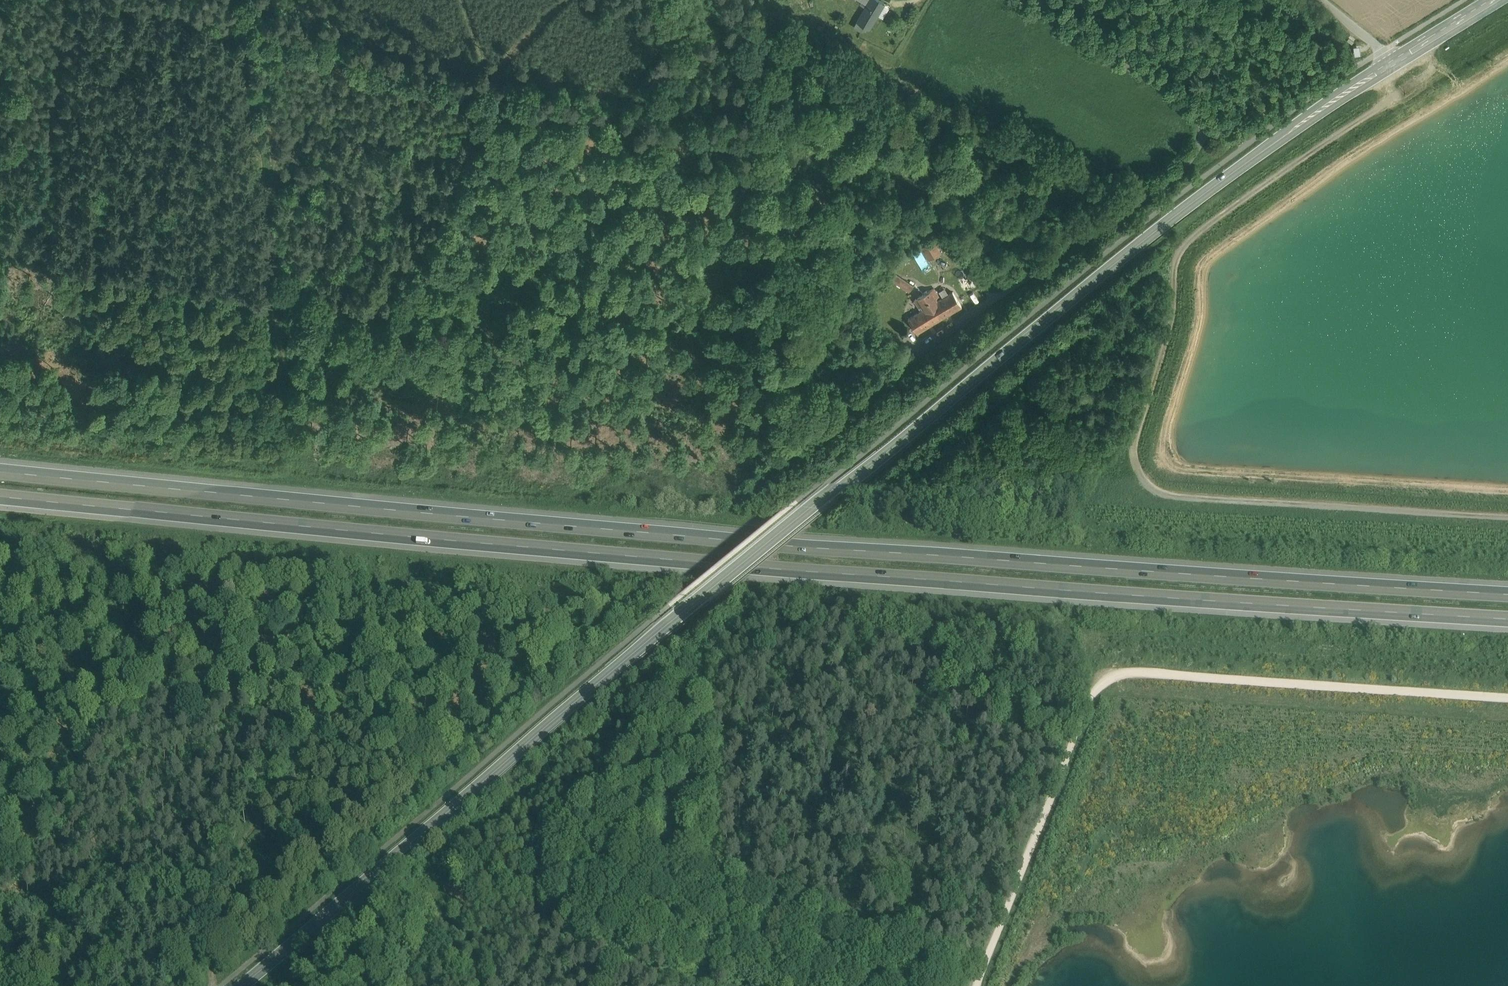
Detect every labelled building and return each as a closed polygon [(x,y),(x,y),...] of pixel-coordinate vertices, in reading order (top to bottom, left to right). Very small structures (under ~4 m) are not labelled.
[(880,0),(870,0),(867,4),(857,21),(867,27),(869,28),(884,3),(880,0)] [(867,27),(857,21),(854,26),(864,32),(867,27)] [(940,254),(933,242),(922,248),(928,260),(940,254)] [(894,275),(891,280),(909,293),(913,288),(894,275)] [(934,290),(914,302),(919,310),(921,309),(923,312),(938,303),(936,300),(937,300),(937,299),(939,298),(934,290)] [(938,303),(923,312),(908,321),(917,336),(962,308),(953,294),(938,303)]
